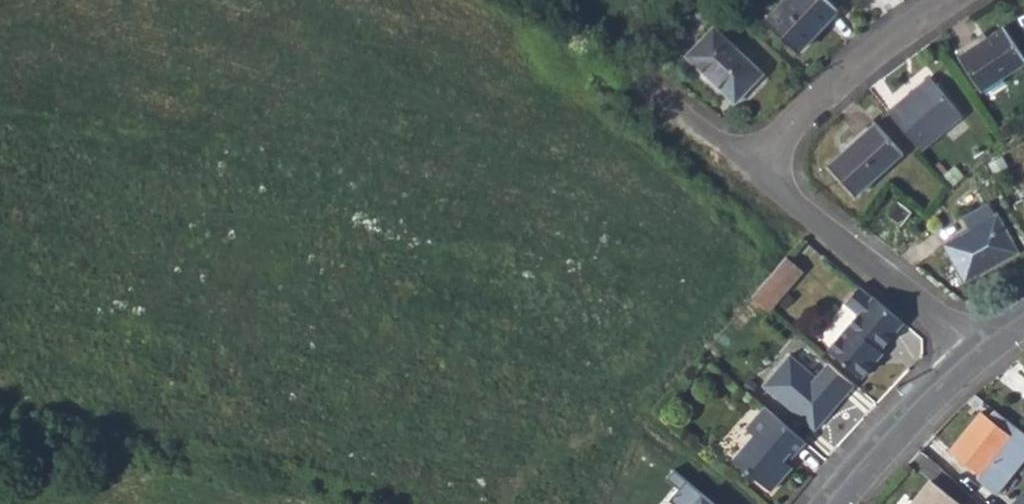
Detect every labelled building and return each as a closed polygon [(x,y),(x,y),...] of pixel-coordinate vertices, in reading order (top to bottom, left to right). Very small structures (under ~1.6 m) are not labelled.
[(798,52),(838,9),(829,0),(785,0),(765,21),(798,52)] [(715,26),(686,56),(736,101),(763,72),(715,26)] [(983,90),(1023,63),(1023,58),(1004,28),(960,57),(983,90)] [(931,78),(889,113),(921,151),(962,116),(931,78)] [(829,165),(856,195),(902,153),(875,124),(829,165)] [(897,202),(888,214),(902,225),(911,212),(897,202)] [(946,243),(966,279),(1015,251),(989,203),(962,217),(970,230),(946,243)] [(798,278),(782,263),(749,301),(766,315),(798,278)] [(872,360),(905,321),(858,287),(843,306),(857,317),(829,351),(861,378),(875,362),(872,360)] [(764,388),(818,432),(854,389),(827,367),(816,379),(790,358),(764,388)] [(793,453),(796,457),(808,444),(768,409),(751,431),(758,436),(739,460),(777,492),(796,468),(792,464),(787,460),(793,453)] [(995,409),(987,416),(981,411),(951,450),(981,473),(977,477),(996,492),(1023,455),(1023,432),(995,409)] [(792,464),(796,457),(793,453),(787,460),(792,464)] [(672,468),(664,478),(678,490),(670,500),(675,503),(714,503),(672,468)] [(915,500),(911,503),(959,503),(930,481),(915,500)]
